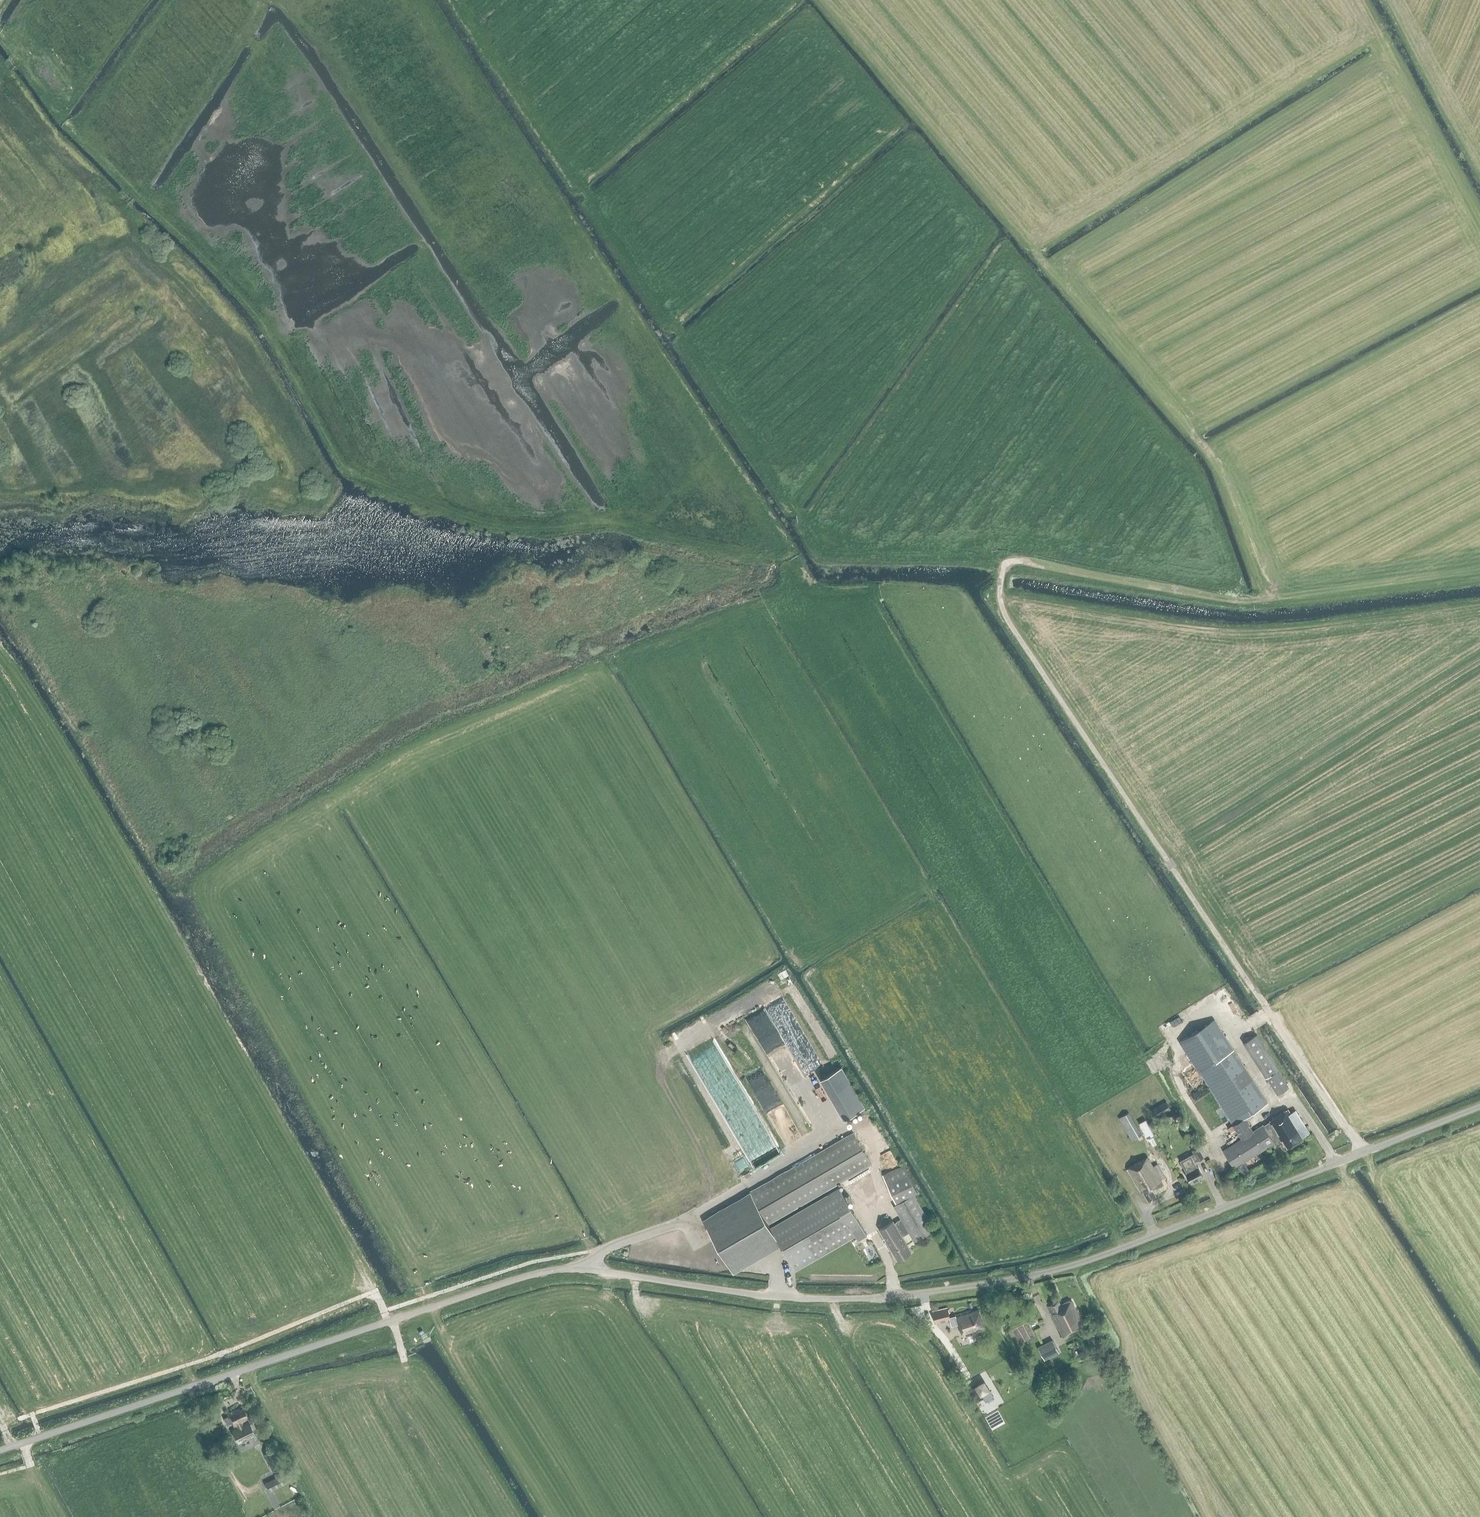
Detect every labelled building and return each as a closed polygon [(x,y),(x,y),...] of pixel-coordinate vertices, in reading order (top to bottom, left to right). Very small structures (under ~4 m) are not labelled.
[(1200,1072),(1242,1139),(1224,1151),(1234,1168),(1274,1143),(1275,1145),(1283,1141),(1287,1147),(1303,1137),(1299,1132),(1305,1128),(1297,1114),(1292,1117),(1287,1110),(1270,1121),(1270,1122),(1263,1126),(1253,1132),(1244,1118),(1268,1103),(1215,1019),(1180,1042),(1199,1072),(1200,1072)] [(1266,1078),(1267,1078),(1277,1094),(1289,1087),(1278,1071),(1279,1070),(1257,1036),(1244,1044),(1266,1078)] [(802,1078),(787,1049),(778,1053),(780,1056),(773,1059),(787,1086),(802,1078)] [(775,1127),(791,1118),(760,1066),(744,1076),(775,1127)] [(821,1080),(844,1120),(865,1108),(842,1068),(821,1080)] [(740,1093),(727,1101),(734,1114),(748,1106),(740,1093)] [(1166,1102),(1151,1110),(1156,1118),(1171,1110),(1166,1102)] [(1119,1118),(1132,1141),(1142,1135),(1129,1112),(1119,1118)] [(867,1236),(865,1233),(837,1184),(871,1164),(855,1135),(704,1220),(734,1272),(781,1246),(796,1272),(856,1237),(858,1241),(867,1236)] [(1198,1161),(1204,1158),(1198,1147),(1192,1150),(1194,1154),(1180,1161),(1187,1173),(1186,1173),(1192,1183),(1204,1177),(1198,1167),(1198,1168),(1195,1162),(1198,1161)] [(1144,1191),(1149,1200),(1157,1196),(1154,1191),(1165,1185),(1159,1176),(1163,1174),(1158,1165),(1154,1167),(1148,1158),(1128,1170),(1141,1193),(1144,1191)] [(1244,1162),(1237,1167),(1242,1175),(1249,1170),(1244,1162)] [(881,1177),(895,1204),(917,1193),(903,1166),(881,1177)] [(880,1230),(898,1261),(912,1253),(903,1238),(910,1233),(915,1242),(934,1230),(913,1195),(894,1207),(902,1220),(895,1224),(893,1222),(880,1230)] [(1059,1301),(1048,1307),(1063,1338),(1077,1331),(1077,1330),(1083,1326),(1071,1302),(1070,1303),(1069,1301),(1064,1303),(1065,1305),(1061,1306),(1059,1301)] [(932,1312),(935,1323),(950,1320),(948,1309),(932,1312)] [(984,1330),(978,1311),(970,1313),(970,1312),(954,1316),(958,1329),(960,1329),(963,1336),(984,1330)] [(1029,1323),(1013,1331),(1021,1345),(1036,1338),(1029,1323)] [(1038,1347),(1045,1360),(1059,1353),(1052,1339),(1038,1347)] [(968,1391),(975,1402),(984,1397),(986,1401),(993,1396),(989,1389),(990,1389),(985,1381),(984,1382),(983,1381),(968,1391)] [(236,1428),(231,1430),(239,1445),(256,1436),(248,1422),(242,1425),(240,1423),(247,1419),(242,1409),(239,1411),(238,1409),(230,1413),(230,1412),(229,1412),(229,1413),(226,1415),(228,1418),(223,1421),(226,1425),(230,1423),(232,1427),(235,1426),(236,1428)] [(263,1454),(272,1471),(278,1468),(270,1451),(263,1454)] [(282,1470),(274,1474),(276,1477),(265,1483),(269,1492),(289,1482),(282,1470)]
